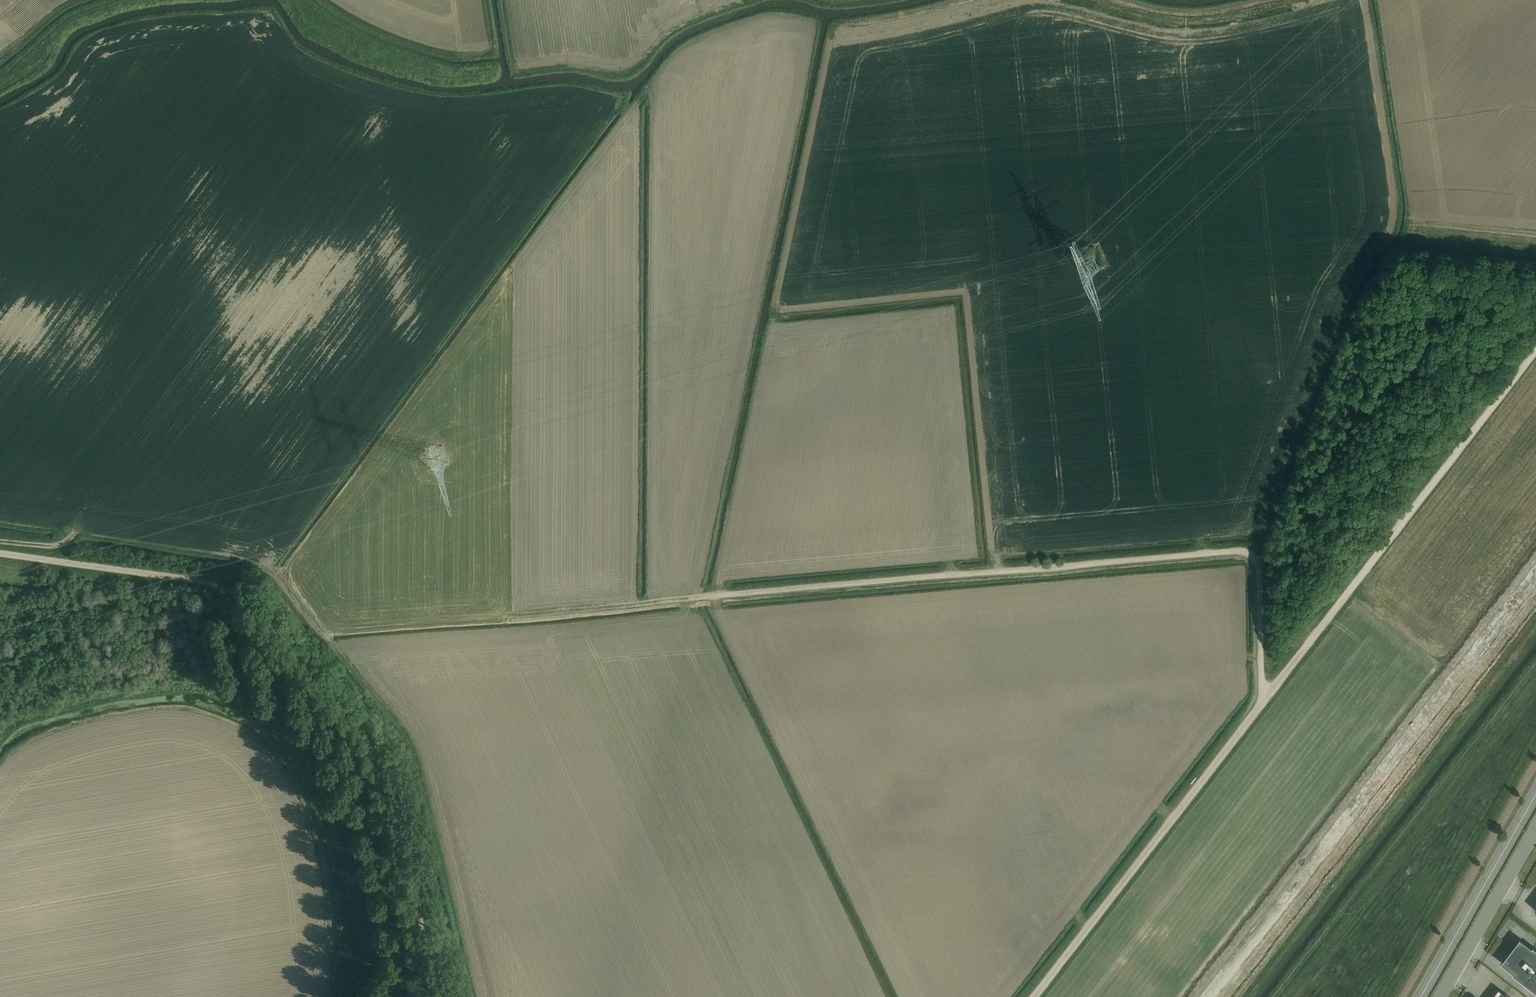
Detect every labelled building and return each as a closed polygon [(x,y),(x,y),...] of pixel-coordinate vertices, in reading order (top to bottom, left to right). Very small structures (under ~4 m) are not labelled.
[(1532,945),(1531,946),(1519,938),(1501,962),(1512,971),(1511,972),(1535,992),(1535,948),(1532,945)]
